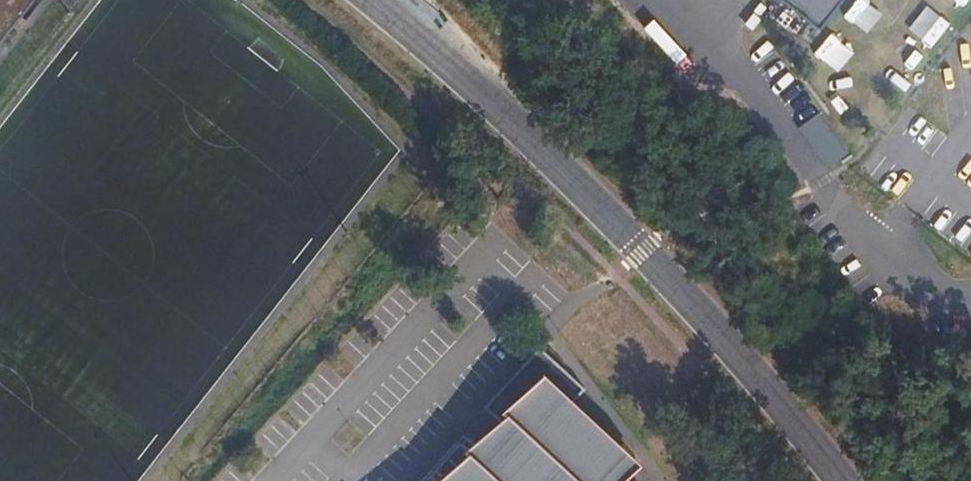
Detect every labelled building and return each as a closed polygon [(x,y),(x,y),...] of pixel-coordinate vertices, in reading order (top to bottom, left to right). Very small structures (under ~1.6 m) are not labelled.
[(36,0),(0,0),(0,47),(36,0)] [(820,31),(844,0),(781,0),(820,31)] [(818,112),(798,127),(828,168),(847,152),(818,112)]
